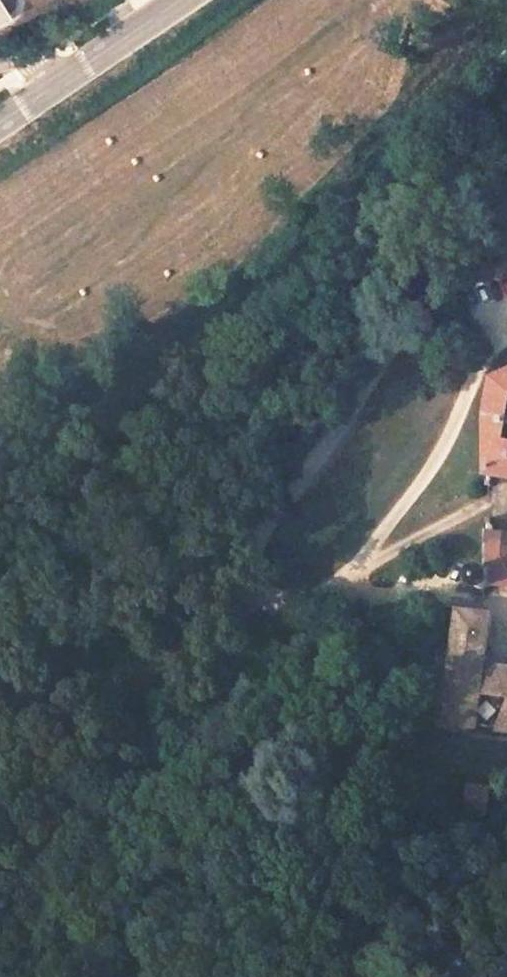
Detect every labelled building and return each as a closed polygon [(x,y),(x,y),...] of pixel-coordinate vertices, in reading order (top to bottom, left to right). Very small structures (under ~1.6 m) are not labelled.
[(11,21),(0,0),(0,27),(11,21)] [(491,476),(506,479),(506,377),(498,380),(491,418),(491,476)] [(476,579),(477,581),(480,585),(484,587),(486,587),(491,584),(506,586),(506,537),(491,534),(485,565),(480,566),(477,569),(475,574),(476,576),(476,579)] [(445,722),(476,730),(481,692),(506,697),(506,666),(487,663),(493,612),(469,608),(463,608),(445,722)]
